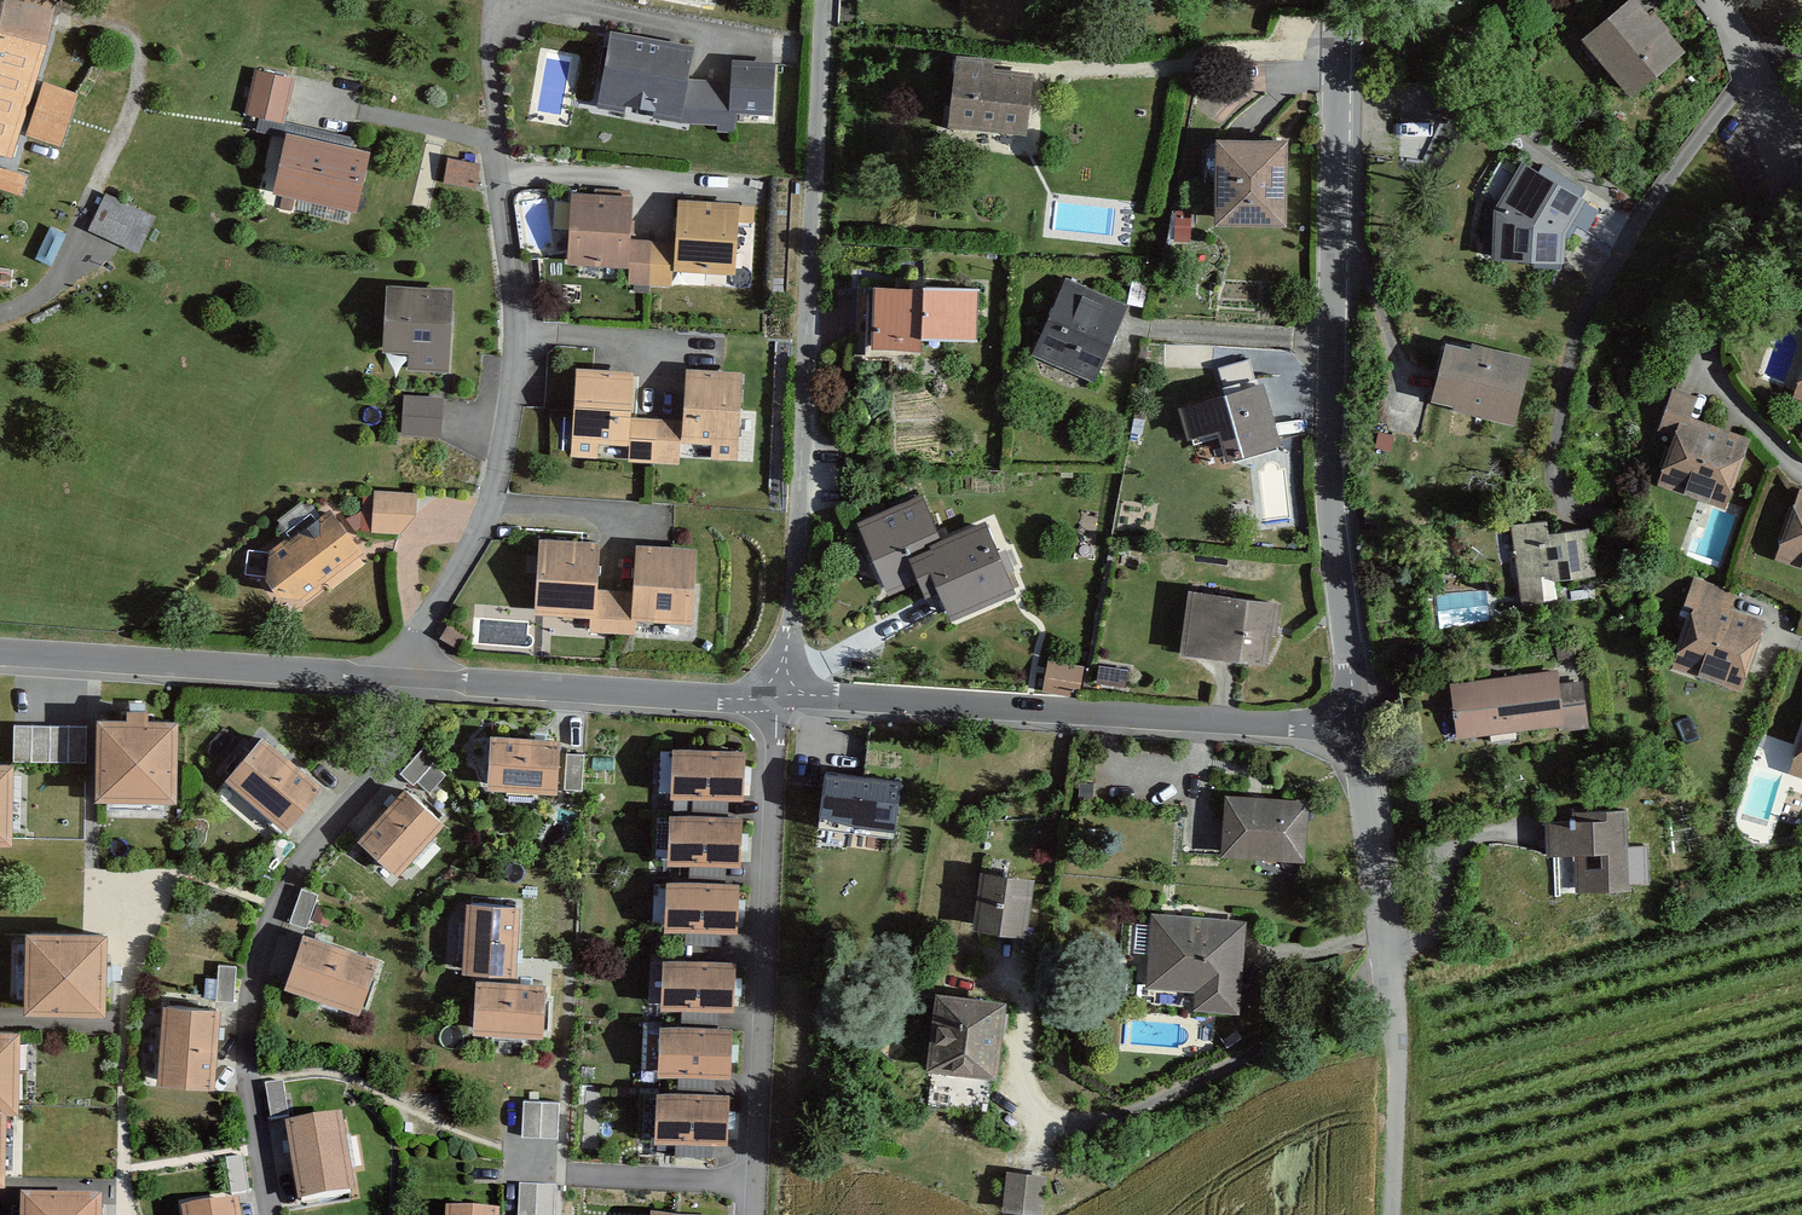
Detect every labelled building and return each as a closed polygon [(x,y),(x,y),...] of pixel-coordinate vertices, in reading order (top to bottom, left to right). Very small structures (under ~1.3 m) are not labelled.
[(8,145),(13,125),(54,141),(65,101),(27,85),(44,0),(0,0),(0,142),(8,145)] [(1671,57),(1625,7),(1579,50),(1625,100),(1671,57)] [(685,51),(609,38),(595,108),(673,123),(732,126),(731,114),(771,113),(771,64),(732,64),(732,82),(683,83),(685,51)] [(990,69),(957,66),(951,134),(1023,141),(1028,82),(989,78),(990,69)] [(258,68),(250,107),(283,114),(292,75),(258,68)] [(283,136),(272,182),(353,202),(364,156),(283,136)] [(1277,147),(1212,146),(1210,222),(1276,223),(1277,147)] [(453,151),(448,177),(479,184),(486,162),(453,151)] [(0,169),(0,187),(22,197),(30,175),(2,163),(0,169)] [(1571,207),(1500,164),(1481,200),(1500,210),(1492,222),(1494,268),(1556,266),(1555,241),(1571,207)] [(632,199),(574,196),(571,258),(633,261),(632,280),(668,282),(669,264),(734,267),(737,206),(683,203),(680,246),(630,243),(632,199)] [(153,217),(109,197),(95,227),(140,247),(153,217)] [(315,202),(313,214),(348,220),(350,208),(315,202)] [(1184,217),(1173,217),(1173,243),(1184,243),(1184,217)] [(978,285),(877,279),(873,338),(921,341),(922,326),(975,330),(978,285)] [(1124,303),(1071,280),(1041,347),(1094,371),(1124,303)] [(455,287),(388,285),(386,355),(452,357),(455,287)] [(1468,344),(1442,337),(1429,389),(1452,395),(1450,402),(1506,416),(1521,353),(1469,340),(1468,344)] [(1794,388),(1801,391),(1801,366),(1794,388)] [(630,371),(580,368),(576,450),(596,451),(597,432),(633,434),(632,455),(677,457),(678,432),(715,434),(714,454),(737,455),(741,372),(690,370),(687,419),(628,416),(630,371)] [(1258,378),(1176,401),(1183,425),(1212,417),(1222,451),(1274,437),(1258,378)] [(1689,394),(1669,387),(1656,424),(1670,429),(1654,475),(1719,497),(1741,435),(1682,414),(1689,394)] [(408,389),(407,429),(447,432),(449,395),(408,389)] [(1799,487),(1776,550),(1801,560),(1801,489),(1799,487)] [(415,493),(377,490),(376,495),(368,494),(368,509),(374,510),(374,529),(400,530),(412,513),(415,493)] [(920,502),(860,527),(890,599),(939,578),(950,573),(940,548),(920,502)] [(358,545),(330,508),(322,513),(321,528),(315,532),(298,530),(271,548),(266,570),(277,588),(304,592),(358,545)] [(1539,513),(1510,516),(1520,597),(1538,595),(1535,567),(1551,566),(1551,572),(1588,568),(1583,524),(1541,529),(1539,513)] [(989,528),(940,548),(950,573),(939,578),(960,628),(1020,603),(989,528)] [(596,542),(544,539),(539,608),(593,611),(592,627),(632,629),(633,612),(688,616),(693,550),(640,546),(637,593),(593,590),(596,542)] [(1730,591),(1693,578),(1686,597),(1692,599),(1670,658),(1735,682),(1759,619),(1724,606),(1730,591)] [(1274,600),(1189,590),(1182,647),(1257,655),(1261,625),(1271,626),(1274,600)] [(452,623),(444,633),(465,642),(471,631),(452,623)] [(1078,671),(1066,668),(1061,691),(1073,694),(1078,671)] [(1552,671),(1458,682),(1464,731),(1559,719),(1560,729),(1585,726),(1579,680),(1554,683),(1552,671)] [(165,716),(93,715),(92,785),(164,786),(165,716)] [(1786,764),(1801,770),(1801,718),(1786,764)] [(86,729),(18,728),(17,763),(86,763),(86,729)] [(558,739),(491,735),(489,779),(555,783),(558,739)] [(319,789),(259,737),(227,773),(288,825),(319,789)] [(743,750),(676,747),(675,788),(741,790),(743,750)] [(406,770),(429,789),(445,770),(422,751),(406,770)] [(906,777),(836,768),(830,814),(900,824),(906,777)] [(437,817),(404,788),(362,836),(395,865),(437,817)] [(1303,800),(1223,795),(1219,851),(1299,856),(1303,800)] [(740,816),(674,813),(672,854),(738,856),(740,816)] [(1618,816),(1546,818),(1548,847),(1573,846),(1575,885),(1621,883),(1618,816)] [(1033,875),(986,869),(980,921),(1026,927),(1033,875)] [(737,881),(671,879),(669,919),(735,922),(737,881)] [(321,895),(304,888),(292,921),(308,927),(321,895)] [(513,903),(468,901),(465,966),(510,968),(513,903)] [(1237,921),(1148,914),(1143,980),(1195,984),(1193,1003),(1231,1005),(1237,921)] [(95,933),(23,931),(22,1001),(94,1002),(95,933)] [(373,959),(305,934),(288,978),(356,1004),(373,959)] [(734,961),(668,958),(666,999),(733,1002),(734,961)] [(218,963),(213,995),(233,998),(238,965),(218,963)] [(543,984),(478,980),(476,1026),(540,1029),(543,984)] [(1004,999),(941,992),(933,1062),(996,1069),(1004,999)] [(213,1009),(166,1006),(161,1077),(208,1080),(213,1009)] [(730,1029),(664,1026),(662,1066),(729,1069),(730,1029)] [(284,1086),(267,1089),(272,1122),(289,1120),(284,1086)] [(727,1096),(660,1093),(659,1134),(725,1136),(727,1096)] [(561,1101),(526,1100),(525,1135),(560,1136),(561,1101)] [(337,1119),(289,1127),(301,1199),(349,1191),(337,1119)] [(1040,1177),(1009,1174),(1007,1208),(1037,1210),(1040,1177)] [(522,1185),(521,1214),(556,1214),(557,1186),(522,1185)] [(16,1201),(16,1214),(87,1214),(88,1203),(16,1201)] [(185,1213),(185,1214),(233,1214),(232,1206),(185,1213)]
